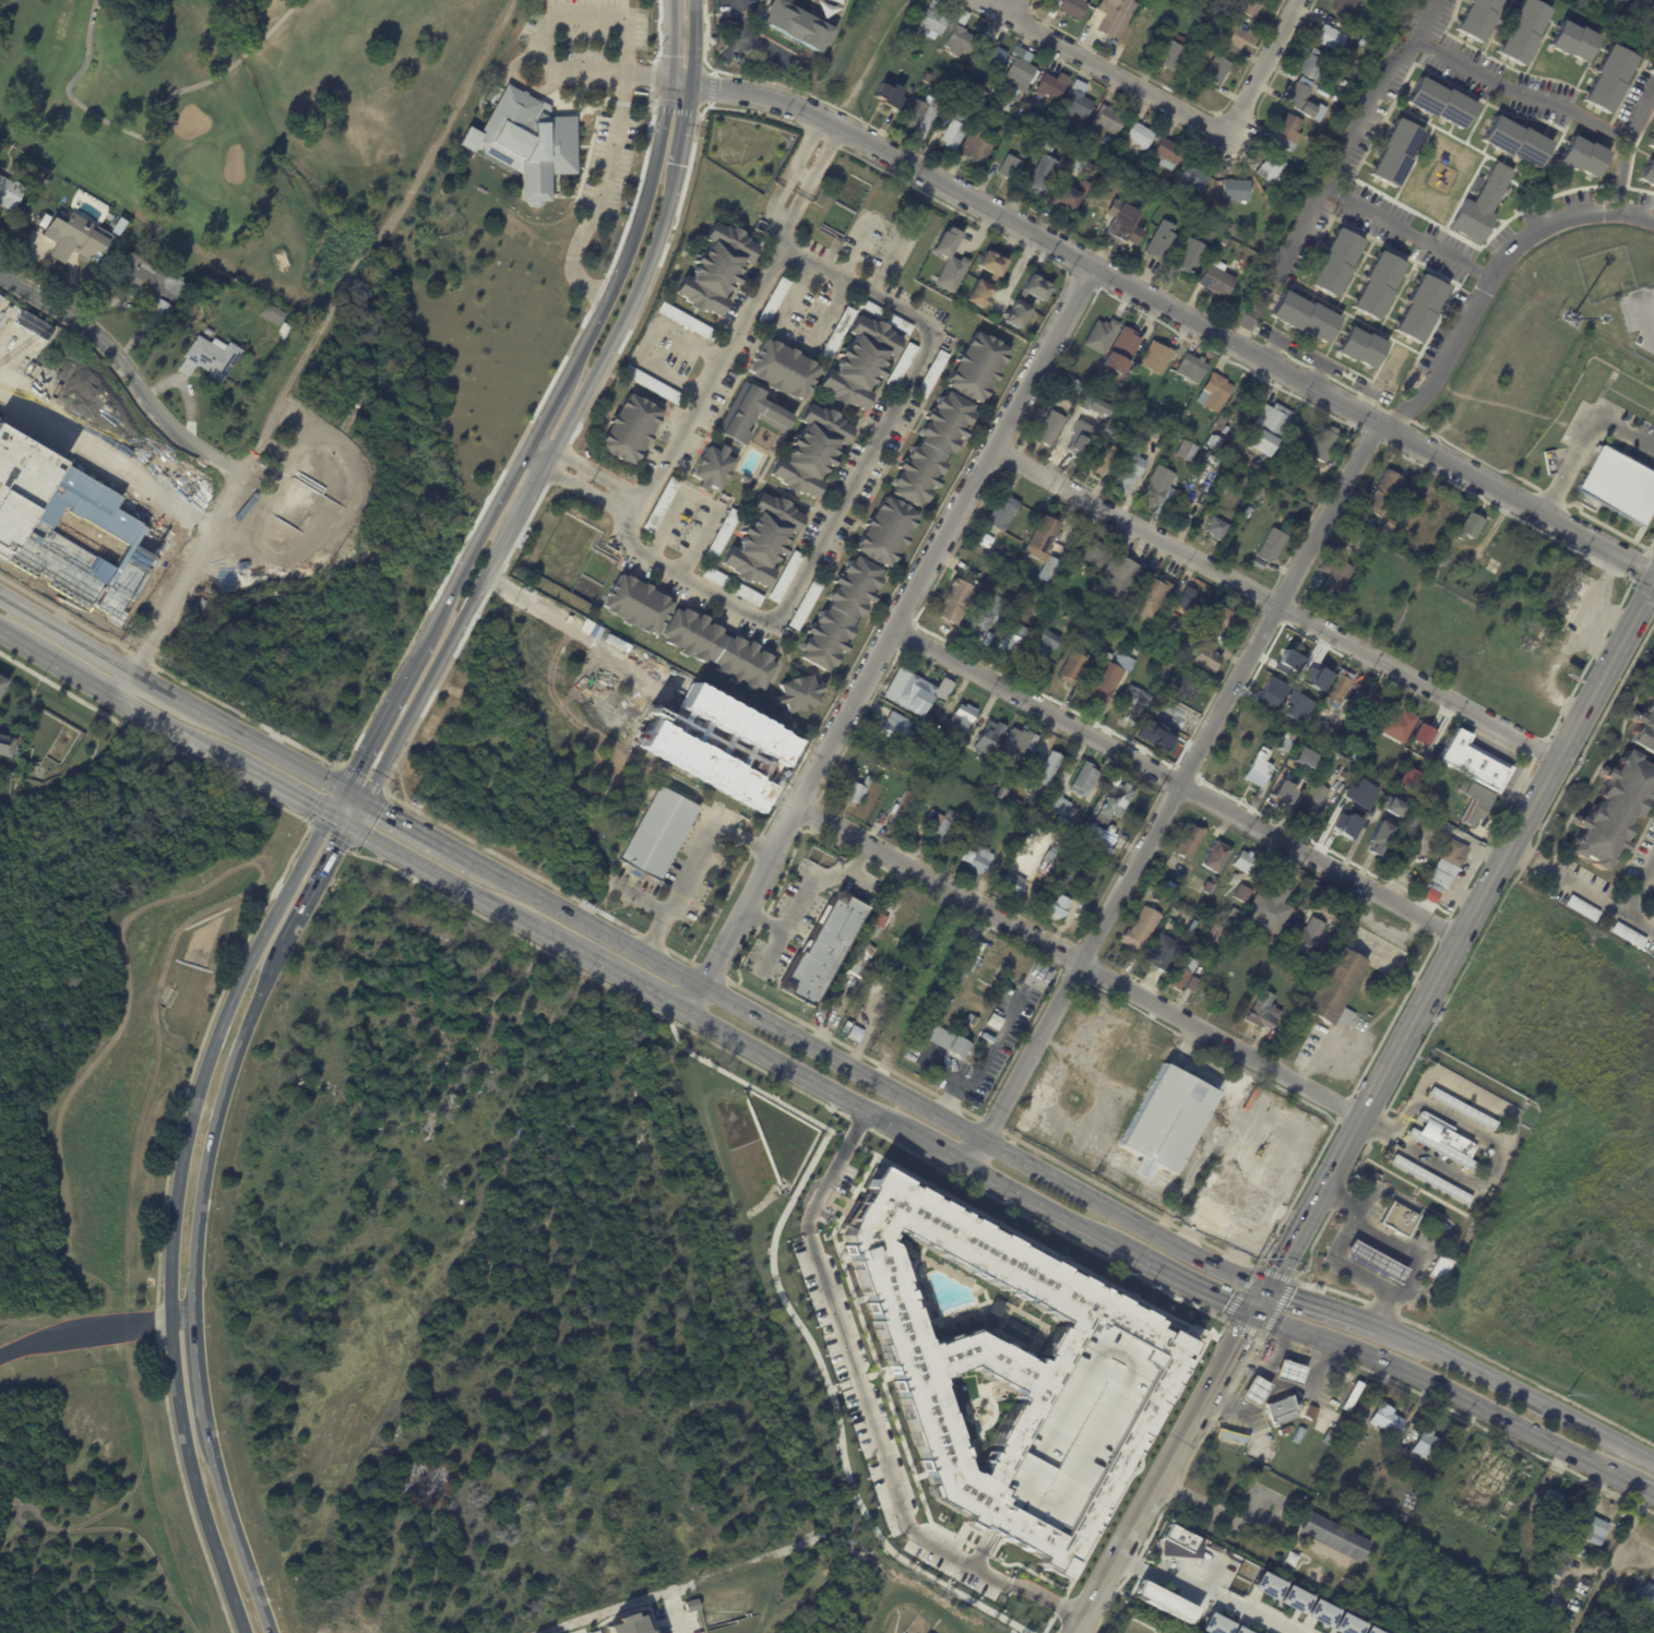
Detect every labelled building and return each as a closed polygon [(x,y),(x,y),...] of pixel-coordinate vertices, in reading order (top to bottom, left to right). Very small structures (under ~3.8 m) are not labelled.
[(764,16),(773,0),(776,0),(833,32),(836,34),(826,51),(824,50),(820,58),(763,26),(767,19),(764,16)] [(928,9),(933,0),(940,0),(943,2),(937,14),(928,9)] [(1058,10),(1064,0),(1080,0),(1090,5),(1084,15),(1080,22),(1058,10)] [(1096,8),(1100,0),(1105,2),(1106,0),(1134,0),(1133,1),(1139,4),(1117,39),(1114,37),(1112,39),(1085,23),(1095,8),(1096,8)] [(1244,3),(1239,0),(1262,0),(1265,2),(1261,9),(1253,22),(1238,12),(1244,3)] [(1332,2),(1333,0),(1360,0),(1352,19),(1334,12),(1337,4),(1332,2)] [(1469,2),(1471,0),(1501,0),(1492,15),(1496,16),(1482,44),(1456,31),(1472,3),(1469,2)] [(1511,24),(1524,0),(1529,0),(1531,1),(1549,11),(1535,38),(1537,39),(1522,67),(1498,53),(1513,25),(1511,24)] [(1638,8),(1642,0),(1653,0),(1653,16),(1638,8)] [(928,10),(932,12),(937,14),(950,22),(940,38),(937,36),(935,40),(916,29),(928,10)] [(1247,41),(1242,50),(1242,49),(1239,56),(1228,51),(1231,46),(1216,39),(1217,38),(1209,34),(1216,19),(1240,29),(1242,25),(1248,27),(1246,32),(1250,34),(1247,41)] [(1326,47),(1317,41),(1329,21),(1336,25),(1333,29),(1337,32),(1337,33),(1347,38),(1338,55),(1326,47)] [(1563,22),(1580,31),(1581,28),(1598,37),(1585,62),(1568,53),(1567,55),(1550,46),(1563,22)] [(956,26),(966,32),(965,33),(977,39),(968,56),(962,51),(957,60),(948,55),(950,50),(944,47),(955,26),(956,26)] [(1135,52),(1126,47),(1135,31),(1140,33),(1140,32),(1144,35),(1154,41),(1144,58),(1135,52)] [(1179,36),(1186,39),(1183,45),(1176,41),(1179,36)] [(1363,37),(1372,41),(1368,50),(1358,46),(1363,37)] [(999,49),(1009,56),(999,73),(983,63),(979,68),(973,64),(985,41),(990,45),(990,44),(993,46),(993,47),(999,49)] [(1168,68),(1158,62),(1164,52),(1165,53),(1170,41),(1187,50),(1176,71),(1168,68)] [(1326,56),(1328,57),(1329,55),(1336,58),(1333,63),(1328,61),(1317,83),(1299,74),(1304,65),(1306,60),(1307,60),(1309,55),(1298,49),(1301,43),(1326,56)] [(1625,53),(1635,59),(1621,86),(1623,87),(1609,114),(1585,100),(1599,74),(1597,73),(1611,46),(1625,53)] [(1021,50),(1026,53),(1022,61),(1012,56),(1016,48),(1021,50)] [(1222,86),(1221,87),(1204,79),(1211,68),(1210,67),(1212,62),(1213,62),(1216,57),(1233,65),(1222,86)] [(1022,61),(1025,62),(1024,63),(1036,71),(1039,73),(1032,86),(1030,85),(1023,96),(1004,84),(1007,80),(1003,78),(1015,58),(1020,61),(1020,60),(1022,61)] [(926,75),(932,79),(928,85),(923,82),(926,75)] [(1067,86),(1068,87),(1058,103),(1046,95),(1044,99),(1034,94),(1046,75),(1051,78),(1067,86)] [(891,107),(901,88),(881,78),(871,97),(891,107)] [(1435,87),(1447,93),(1448,90),(1475,105),(1461,130),(1408,100),(1420,79),(1435,87)] [(1312,92),(1313,92),(1307,104),(1319,110),(1312,122),(1300,115),(1300,114),(1285,105),(1286,104),(1285,103),(1289,94),(1290,94),(1297,83),(1312,92)] [(536,100),(539,102),(540,100),(550,106),(550,117),(576,116),(578,175),(550,175),(550,202),(544,202),(544,204),(540,207),(536,208),(532,207),(528,205),(527,202),(522,202),(521,175),(476,148),(474,153),(459,144),(468,126),(480,132),(507,84),(522,93),(523,91),(528,93),(527,95),(536,100)] [(980,91),(988,95),(983,103),(976,98),(980,91)] [(1086,99),(1094,104),(1086,120),(1073,114),(1071,117),(1062,112),(1073,91),(1084,96),(1083,98),(1086,99)] [(993,97),(1001,102),(997,109),(989,105),(993,97)] [(921,141),(899,128),(914,100),(923,105),(926,100),(930,103),(932,99),(943,105),(924,142),(921,141)] [(1108,109),(1128,120),(1118,139),(1099,128),(1096,132),(1091,129),(1103,106),(1108,109)] [(949,120),(948,119),(952,109),(973,120),(955,154),(939,145),(944,135),(943,135),(944,132),(945,132),(952,121),(949,120)] [(1030,115),(1036,119),(1033,126),(1025,121),(1030,115)] [(1305,123),(1298,135),(1302,138),(1294,155),(1277,146),(1282,140),(1276,136),(1287,115),(1305,123)] [(1525,164),(1483,142),(1495,118),(1522,132),(1523,130),(1550,144),(1537,169),(1525,164)] [(1401,121),(1421,132),(1406,160),(1409,162),(1395,188),(1371,176),(1385,148),(1383,146),(1399,120),(1401,121)] [(1144,129),(1155,135),(1141,158),(1127,151),(1129,146),(1122,143),(1134,123),(1139,126),(1139,124),(1142,127),(1142,128),(1144,129)] [(965,158),(960,155),(969,136),(972,138),(975,131),(981,134),(978,140),(993,148),(983,167),(965,158)] [(1064,132),(1069,134),(1066,141),(1060,139),(1064,132)] [(1605,159),(1595,178),(1578,169),(1576,171),(1560,163),(1572,138),(1590,147),(1591,144),(1608,154),(1605,159)] [(1164,140),(1168,142),(1168,141),(1171,143),(1170,143),(1183,151),(1171,172),(1156,164),(1158,162),(1152,158),(1163,139),(1164,140)] [(1046,142),(1056,147),(1051,154),(1043,148),(1046,142)] [(1281,181),(1274,189),(1257,174),(1273,154),(1287,166),(1277,178),(1281,181)] [(1007,180),(998,175),(1008,156),(1024,165),(1014,183),(1007,180)] [(1034,192),(1026,188),(1044,156),(1061,166),(1043,198),(1034,192)] [(1073,157),(1085,164),(1079,176),(1067,169),(1073,157)] [(1191,164),(1199,168),(1198,170),(1209,178),(1200,194),(1178,182),(1189,163),(1191,164)] [(1508,179),(1495,203),(1500,206),(1492,220),(1487,217),(1485,220),(1489,224),(1478,245),(1456,234),(1457,230),(1452,227),(1459,213),(1465,217),(1495,164),(1511,174),(1508,179)] [(1087,165),(1099,170),(1095,180),(1083,174),(1087,165)] [(1652,165),(1653,166),(1653,189),(1642,183),(1652,165)] [(1131,166),(1137,169),(1133,176),(1128,172),(1131,166)] [(12,212),(0,206),(0,176),(13,183),(14,181),(25,188),(12,212)] [(1223,181),(1227,181),(1234,181),(1234,182),(1251,182),(1251,203),(1228,203),(1228,208),(1223,208),(1223,181)] [(1055,207),(1050,204),(1056,194),(1059,196),(1064,187),(1084,200),(1073,215),(1071,216),(1067,213),(1067,211),(1060,206),(1058,210),(1055,207)] [(1139,194),(1146,199),(1139,211),(1132,206),(1139,194)] [(1142,218),(1135,229),(1146,236),(1137,251),(1128,245),(1126,248),(1107,237),(1118,218),(1109,212),(1116,201),(1142,218)] [(72,212),(95,227),(93,231),(109,241),(95,264),(73,251),(64,265),(50,257),(57,245),(43,236),(46,230),(38,225),(45,214),(52,218),(52,217),(64,225),(72,212)] [(1178,229),(1175,236),(1179,239),(1164,265),(1153,260),(1153,261),(1147,258),(1149,255),(1145,254),(1164,222),(1178,229)] [(745,234),(743,236),(749,239),(748,241),(760,247),(750,264),(743,260),(740,266),(742,267),(739,275),(737,274),(737,275),(741,278),(737,286),(731,283),(731,285),(733,286),(728,293),(727,291),(727,294),(725,293),(723,297),(729,301),(721,319),(709,311),(707,313),(702,310),(701,312),(691,307),(692,305),(686,301),(687,300),(676,294),(685,276),(692,281),(694,276),(693,275),(694,273),(693,273),(698,265),(699,266),(699,265),(694,263),(699,254),(704,257),(704,255),(703,254),(706,248),(709,249),(710,247),(711,248),(713,243),(705,239),(714,223),(725,228),(726,227),(733,230),(734,227),(745,234)] [(964,235),(951,257),(961,262),(963,258),(972,262),(954,294),(936,284),(949,260),(933,251),(944,231),(948,233),(951,227),(964,235)] [(1353,238),(1360,242),(1346,267),(1348,270),(1334,296),(1311,283),(1326,257),(1323,254),(1338,229),(1353,238)] [(1180,273),(1174,269),(1189,239),(1209,250),(1202,262),(1206,264),(1203,270),(1199,267),(1193,279),(1180,273)] [(993,254),(1000,258),(1000,257),(1009,262),(1000,278),(998,277),(993,287),(995,287),(989,298),(990,299),(985,308),(984,307),(983,309),(967,300),(979,278),(988,284),(993,274),(978,266),(987,250),(993,254)] [(151,329),(141,323),(154,301),(139,291),(133,300),(124,295),(130,287),(116,278),(130,252),(142,259),(142,260),(157,270),(158,269),(167,274),(169,271),(182,278),(181,282),(185,284),(180,291),(181,291),(178,297),(177,297),(171,307),(174,308),(167,320),(164,319),(156,332),(151,329)] [(1383,257),(1403,267),(1388,294),(1390,295),(1376,322),(1352,310),(1367,282),(1365,281),(1379,254),(1383,257)] [(1211,266),(1237,281),(1226,301),(1199,286),(1210,265),(1211,266)] [(1038,277),(1042,279),(1040,279),(1054,287),(1045,302),(1028,294),(1026,296),(1023,297),(1022,294),(1032,274),(1038,277)] [(792,283),(764,331),(754,325),(782,277),(792,283)] [(1426,279),(1444,290),(1430,318),(1432,319),(1417,346),(1394,333),(1408,306),(1406,303),(1421,277),(1426,279)] [(1326,313),(1338,320),(1324,345),(1298,330),(1297,332),(1271,318),(1284,294),(1310,308),(1311,306),(1326,313)] [(887,311),(881,321),(854,307),(858,296),(887,311)] [(1024,325),(1021,331),(1006,322),(1007,320),(1003,318),(1009,309),(1011,311),(1018,300),(1033,309),(1024,325)] [(712,329),(718,333),(713,344),(657,312),(664,301),(712,329)] [(266,303),(287,314),(279,329),(259,317),(266,303)] [(858,312),(829,363),(819,358),(847,307),(858,312)] [(179,323),(174,317),(182,310),(187,317),(179,323)] [(915,327),(909,337),(883,322),(890,312),(915,327)] [(877,322),(878,320),(888,326),(887,329),(893,332),(892,334),(903,341),(894,357),(887,353),(884,358),(885,358),(884,359),(887,360),(882,368),(881,367),(880,368),(885,371),(881,379),(876,376),(874,378),(877,379),(872,385),(871,384),(870,386),(869,386),(867,391),(872,394),(864,410),(853,404),(852,406),(845,403),(844,406),(833,400),(834,397),(829,394),(830,392),(819,385),(829,369),(835,373),(838,369),(837,368),(838,366),(837,366),(841,359),(842,360),(843,358),(838,356),(843,347),(847,350),(848,349),(847,348),(850,342),(852,343),(854,341),(856,336),(849,332),(858,315),(869,321),(870,320),(876,323),(877,322)] [(1114,320),(1121,324),(1104,356),(1084,345),(1098,320),(1104,323),(1105,321),(1109,323),(1112,319),(1114,320)] [(1132,331),(1139,334),(1138,337),(1143,339),(1123,377),(1116,372),(1114,376),(1107,372),(1109,369),(1104,366),(1125,326),(1132,331)] [(207,327),(215,332),(212,337),(204,333),(207,327)] [(1357,332),(1368,337),(1369,335),(1387,345),(1373,370),(1356,360),(1355,361),(1338,353),(1350,329),(1357,332)] [(948,386),(951,380),(949,380),(959,361),(956,361),(961,353),(963,354),(972,336),(974,337),(977,332),(987,336),(987,335),(993,338),(992,341),(993,341),(995,339),(1000,343),(1000,344),(1009,349),(1007,356),(1008,356),(1004,363),(1003,363),(998,373),(1000,376),(997,382),(995,381),(985,400),(983,397),(980,404),(971,398),(971,400),(964,396),(964,395),(963,394),(963,395),(956,392),(956,391),(948,386)] [(207,376),(210,373),(199,367),(198,368),(197,367),(189,378),(178,370),(186,359),(183,358),(198,335),(210,344),(214,338),(226,346),(228,343),(242,351),(218,386),(206,378),(207,376)] [(786,348),(790,350),(792,349),(799,353),(798,355),(816,365),(814,366),(820,369),(816,379),(817,380),(812,386),(809,393),(808,392),(802,402),(797,398),(796,400),(778,391),(777,392),(770,389),(771,386),(754,377),(754,376),(749,372),(754,362),(752,361),(755,356),(757,357),(758,356),(757,355),(760,348),(761,349),(766,339),(772,343),(773,341),(786,348)] [(1168,347),(1176,353),(1163,377),(1140,365),(1153,341),(1165,347),(1166,346),(1168,347)] [(919,348),(896,390),(887,384),(909,343),(919,348)] [(947,354),(951,356),(926,400),(916,394),(940,350),(947,354)] [(1188,354),(1200,360),(1201,357),(1206,359),(1204,362),(1211,366),(1202,382),(1192,378),(1191,380),(1177,373),(1188,354)] [(681,395),(685,396),(679,406),(623,376),(629,366),(681,395)] [(1078,381),(1081,383),(1080,384),(1084,386),(1080,395),(1056,381),(1061,371),(1078,381)] [(1219,377),(1235,384),(1218,415),(1197,403),(1212,372),(1219,377)] [(1097,377),(1106,380),(1102,389),(1093,384),(1097,377)] [(746,383),(765,394),(762,400),(795,418),(787,431),(785,430),(784,432),(759,418),(750,434),(751,434),(745,446),(717,432),(745,382),(746,383)] [(1087,395),(1092,388),(1099,393),(1095,400),(1087,395)] [(892,493),(895,487),(891,485),(897,473),(900,475),(902,472),(897,468),(902,461),(906,463),(908,460),(906,458),(913,446),(916,448),(923,437),(918,436),(925,424),(928,425),(929,421),(925,418),(929,409),(935,413),(936,409),(933,408),(940,396),(943,397),(947,391),(973,405),(969,413),(974,415),(967,427),(966,426),(964,429),(967,431),(963,440),(957,437),(955,440),(959,442),(953,454),(948,451),(942,463),(947,465),(940,476),(939,476),(937,479),(940,481),(936,489),(931,487),(929,490),(931,492),(925,503),(921,501),(917,508),(892,493)] [(661,419),(651,436),(653,438),(648,444),(647,444),(638,461),(635,460),(632,466),(622,461),(622,462),(600,449),(604,442),(602,441),(611,425),(609,424),(615,415),(616,416),(626,400),(627,401),(630,394),(640,400),(640,398),(646,402),(645,403),(646,403),(647,403),(653,406),(653,407),(662,413),(658,418),(661,419)] [(1284,407),(1295,414),(1280,441),(1281,441),(1270,460),(1251,449),(1263,428),(1256,422),(1265,404),(1273,408),(1276,403),(1284,407)] [(829,410),(840,417),(838,418),(844,422),(844,424),(854,430),(846,448),(838,443),(836,448),(837,449),(836,450),(838,451),(834,457),(833,456),(832,458),(836,461),(832,468),(828,466),(826,468),(828,468),(824,475),(823,474),(822,476),(821,476),(819,480),(824,484),(816,501),(805,493),(804,496),(798,492),(796,496),(786,489),(787,488),(781,484),(782,482),(770,475),(781,458),(787,463),(790,460),(788,458),(790,456),(789,455),(794,449),(795,448),(789,445),(795,437),(799,440),(799,439),(798,438),(802,431),(804,431),(805,430),(806,430),(808,426),(800,420),(810,405),(821,412),(822,409),(828,413),(829,410)] [(1103,415),(1097,412),(1100,405),(1108,409),(1105,416),(1103,415)] [(1067,419),(1051,448),(1045,444),(1044,446),(1035,441),(1051,410),(1067,419)] [(1171,413),(1180,416),(1175,427),(1166,424),(1171,413)] [(1105,430),(1107,427),(1110,428),(1115,419),(1122,424),(1116,437),(1105,430)] [(1161,436),(1147,427),(1152,420),(1165,429),(1161,436)] [(119,625),(0,557),(0,424),(123,497),(119,510),(166,537),(119,625)] [(1326,461),(1325,463),(1310,454),(1325,429),(1328,431),(1331,426),(1338,431),(1336,436),(1341,438),(1326,461)] [(1076,428),(1096,440),(1086,458),(1082,456),(1079,463),(1071,458),(1068,464),(1059,458),(1076,428)] [(1246,433),(1240,444),(1234,442),(1239,430),(1246,433)] [(1217,437),(1224,440),(1217,451),(1209,446),(1215,436),(1217,437)] [(1199,448),(1190,464),(1175,456),(1183,440),(1199,448)] [(1117,450),(1105,473),(1103,473),(1102,475),(1086,467),(1093,454),(1096,446),(1097,448),(1100,441),(1117,450)] [(1227,445),(1231,448),(1228,455),(1223,453),(1227,445)] [(727,450),(728,451),(725,456),(735,462),(729,472),(730,473),(719,492),(710,486),(706,492),(699,488),(702,482),(691,477),(698,466),(697,466),(709,446),(717,452),(722,446),(727,450)] [(1604,449),(1653,476),(1653,509),(1643,529),(1598,504),(1593,513),(1571,501),(1601,446),(1604,449)] [(1132,488),(1129,493),(1122,497),(1119,490),(1121,486),(1114,481),(1129,452),(1146,462),(1132,488)] [(1203,452),(1209,455),(1203,464),(1198,461),(1203,452)] [(1211,455),(1221,461),(1218,466),(1209,461),(1211,455)] [(1161,517),(1154,514),(1156,509),(1149,504),(1150,501),(1142,498),(1158,466),(1176,475),(1170,488),(1177,491),(1164,518),(1161,517)] [(1300,469),(1307,474),(1304,480),(1297,476),(1300,469)] [(1399,476),(1404,478),(1382,517),(1366,508),(1388,469),(1399,476)] [(671,477),(681,482),(654,535),(644,529),(670,477),(671,477)] [(1258,486),(1265,490),(1259,503),(1251,499),(1258,486)] [(781,500),(790,505),(789,508),(795,511),(794,512),(806,518),(796,535),(789,532),(786,537),(787,537),(786,539),(788,540),(785,546),(784,546),(783,547),(787,550),(784,558),(778,555),(777,557),(778,558),(775,564),(774,563),(773,565),(772,564),(770,569),(775,573),(766,589),(754,584),(754,585),(748,582),(747,584),(737,579),(738,575),(731,572),(733,571),(722,564),(730,547),(738,551),(740,548),(739,547),(740,546),(739,545),(743,538),(745,538),(745,537),(740,535),(745,526),(750,529),(750,527),(749,527),(753,520),(754,521),(755,520),(759,514),(751,510),(761,493),(771,500),(772,498),(778,502),(780,499),(781,500)] [(1008,496),(1022,504),(1004,534),(987,523),(1004,493),(1008,496)] [(856,550),(859,545),(857,544),(867,527),(866,526),(870,517),(871,518),(881,501),(883,502),(887,497),(895,502),(896,500),(902,504),(902,505),(903,504),(909,508),(909,509),(918,514),(915,520),(916,521),(906,538),(908,539),(904,547),(903,546),(893,563),(892,562),(889,569),(879,563),(878,564),(872,561),(872,560),(871,559),(871,561),(865,557),(866,556),(856,550)] [(1245,510),(1246,511),(1249,508),(1254,510),(1248,521),(1240,516),(1245,510)] [(714,562),(704,557),(731,509),(741,514),(715,563),(714,562)] [(1478,516),(1486,521),(1475,541),(1466,536),(1464,541),(1457,538),(1472,513),(1478,516)] [(1367,518),(1372,521),(1367,531),(1355,524),(1360,514),(1367,518)] [(1050,518),(1062,525),(1043,563),(1024,553),(1045,515),(1050,518)] [(1213,538),(1212,537),(1213,536),(1205,532),(1210,526),(1207,525),(1213,515),(1230,526),(1221,543),(1213,538)] [(1389,520),(1397,523),(1393,532),(1385,528),(1389,520)] [(1276,557),(1274,560),(1272,559),(1269,564),(1266,563),(1263,569),(1252,563),(1256,557),(1272,528),(1288,537),(1276,557)] [(986,533),(995,539),(989,549),(977,541),(983,532),(986,533)] [(1381,532),(1389,536),(1384,543),(1377,537),(1381,532)] [(1091,538),(1112,550),(1103,569),(1080,557),(1090,538),(1091,538)] [(805,557),(778,605),(769,599),(795,551),(805,557)] [(1010,562),(1006,571),(997,565),(999,561),(991,557),(993,552),(1003,557),(1002,559),(1010,562)] [(1125,559),(1142,569),(1121,606),(1095,591),(1115,553),(1125,559)] [(1061,562),(1062,562),(1055,579),(1052,577),(1049,584),(1038,579),(1046,563),(1044,562),(1046,558),(1048,559),(1049,556),(1061,562)] [(810,625),(811,624),(816,628),(818,624),(814,623),(822,611),(825,613),(831,603),(828,600),(834,588),(836,589),(838,586),(833,584),(838,575),(843,579),(844,574),(843,573),(849,561),(853,563),(856,557),(882,571),(879,577),(883,580),(876,592),(873,591),(871,594),(878,597),(872,605),(867,601),(866,606),(868,607),(861,619),(857,617),(850,628),(856,630),(848,642),(846,640),(844,644),(850,647),(845,655),(840,652),(837,655),(841,657),(834,669),(830,667),(826,674),(800,658),(804,653),(800,651),(807,639),(809,640),(811,636),(806,633),(810,625)] [(1078,561),(1079,561),(1074,573),(1064,569),(1070,557),(1078,561)] [(1335,560),(1354,570),(1338,601),(1321,594),(1330,575),(1321,571),(1328,557),(1335,560)] [(1016,561),(1020,562),(1015,572),(1010,570),(1015,560),(1016,561)] [(710,569),(733,581),(727,592),(703,577),(709,568),(710,569)] [(1156,576),(1169,584),(1171,580),(1176,583),(1153,623),(1126,608),(1146,571),(1156,576)] [(646,586),(654,589),(653,592),(670,601),(669,604),(676,607),(670,616),(671,616),(668,623),(667,622),(667,623),(668,624),(665,630),(663,630),(658,639),(652,635),(651,636),(635,629),(634,631),(626,625),(626,623),(609,615),(610,612),(604,609),(609,600),(608,599),(611,593),(612,594),(614,593),(612,593),(616,586),(617,586),(621,577),(627,581),(628,579),(645,588),(646,586)] [(824,582),(826,583),(799,632),(788,627),(816,577),(824,582)] [(966,584),(979,591),(957,629),(937,618),(953,587),(952,586),(956,580),(957,580),(959,580),(966,584)] [(764,598),(759,609),(733,594),(739,584),(764,598)] [(1180,606),(1177,604),(1186,588),(1189,589),(1189,592),(1207,603),(1200,617),(1180,606)] [(987,634),(981,645),(972,640),(974,635),(966,631),(987,591),(1011,604),(1002,621),(996,618),(987,634)] [(1228,609),(1237,615),(1236,618),(1244,622),(1234,639),(1205,623),(1215,607),(1221,610),(1223,606),(1228,609)] [(662,636),(676,610),(682,613),(685,610),(697,617),(694,619),(699,621),(702,617),(710,621),(706,625),(710,628),(712,625),(723,632),(721,635),(731,642),(734,637),(746,644),(745,647),(749,648),(751,644),(759,648),(757,653),(760,655),(761,653),(773,659),(771,663),(777,666),(763,693),(757,690),(754,693),(742,687),(745,684),(741,682),(738,688),(729,683),(733,678),(729,676),(728,679),(715,671),(718,667),(706,661),(704,666),(693,659),(694,657),(690,655),(688,660),(680,656),(683,651),(681,649),(680,653),(666,645),(668,640),(662,636)] [(1062,640),(1055,652),(1051,649),(1039,671),(1025,664),(1037,642),(1030,636),(1043,611),(1057,619),(1049,632),(1062,640)] [(1015,658),(993,647),(1006,624),(1015,630),(1018,624),(1031,631),(1015,658)] [(1100,628),(1110,632),(1106,640),(1097,635),(1100,628)] [(1125,641),(1119,648),(1111,644),(1116,635),(1125,641)] [(1191,636),(1198,640),(1193,647),(1187,644),(1191,636)] [(1211,642),(1218,646),(1214,652),(1223,657),(1214,674),(1192,661),(1205,639),(1211,642)] [(1293,646),(1302,652),(1293,670),(1273,659),(1284,640),(1289,642),(1288,644),(1293,646)] [(1163,646),(1173,652),(1168,658),(1156,652),(1159,644),(1163,646)] [(1186,647),(1192,651),(1188,657),(1181,654),(1186,647)] [(1080,677),(1076,683),(1075,683),(1073,687),(1059,679),(1061,676),(1060,675),(1073,652),(1088,660),(1080,677)] [(1118,659),(1121,654),(1131,659),(1123,671),(1126,672),(1107,705),(1085,692),(1107,653),(1114,657),(1110,664),(1114,666),(1118,659)] [(1316,658),(1319,660),(1318,663),(1330,669),(1320,687),(1308,679),(1307,681),(1299,677),(1311,656),(1316,658)] [(1161,663),(1169,668),(1163,679),(1155,674),(1161,663)] [(924,681),(939,690),(924,719),(883,698),(900,668),(924,681)] [(1342,704),(1326,695),(1338,672),(1354,681),(1342,704)] [(821,684),(822,684),(824,693),(818,694),(820,705),(809,708),(810,711),(799,713),(799,712),(788,715),(785,704),(778,706),(776,698),(783,695),(780,686),(790,682),(790,681),(801,678),(801,679),(812,676),(814,687),(821,684)] [(1176,678),(1182,681),(1181,683),(1185,684),(1181,690),(1171,684),(1176,678)] [(1137,729),(1125,723),(1132,708),(1121,703),(1131,686),(1153,698),(1137,729)] [(1375,688),(1379,690),(1377,693),(1383,696),(1375,715),(1358,707),(1370,686),(1375,688)] [(1650,691),(1653,693),(1653,757),(1625,740),(1635,723),(1630,719),(1634,711),(1638,713),(1650,691)] [(959,711),(975,719),(964,739),(947,729),(959,710),(959,711)] [(1406,711),(1419,717),(1404,744),(1382,732),(1394,710),(1403,714),(1405,710),(1406,711)] [(888,719),(892,712),(914,724),(911,730),(916,734),(907,750),(880,734),(888,719)] [(935,718),(931,726),(926,723),(929,715),(930,716),(931,714),(935,715),(933,717),(935,718)] [(1302,714),(1307,717),(1302,725),(1298,723),(1302,714)] [(1326,724),(1334,728),(1326,741),(1308,731),(1316,717),(1326,724)] [(997,724),(998,723),(1008,728),(990,759),(978,751),(978,752),(974,750),(975,749),(974,748),(989,720),(997,725),(997,724)] [(1156,735),(1152,731),(1158,720),(1168,726),(1169,725),(1173,727),(1173,728),(1180,732),(1171,747),(1168,744),(1166,748),(1159,744),(1161,741),(1156,739),(1158,736),(1156,735)] [(1427,725),(1440,732),(1431,747),(1415,738),(1424,723),(1427,725)] [(1472,732),(1474,734),(1467,744),(1512,768),(1500,791),(1443,760),(1461,727),(1472,732)] [(1026,734),(1027,735),(1030,731),(1036,736),(1036,735),(1042,738),(1033,750),(1030,747),(1022,759),(1020,758),(1013,767),(997,755),(1014,729),(1021,734),(1023,731),(1026,734)] [(1288,731),(1297,736),(1289,753),(1276,748),(1282,736),(1284,737),(1285,734),(1286,735),(1288,731)] [(7,755),(11,737),(0,734),(0,754),(7,755)] [(1274,768),(1262,788),(1245,778),(1260,750),(1261,751),(1263,746),(1273,751),(1268,761),(1275,766),(1274,768)] [(1306,769),(1314,754),(1296,746),(1289,761),(1306,769)] [(1045,749),(1052,753),(1056,748),(1063,752),(1061,756),(1066,759),(1051,785),(1031,773),(1045,749)] [(1352,759),(1357,749),(1363,752),(1357,762),(1352,759)] [(1645,763),(1653,767),(1653,777),(1653,780),(1651,786),(1650,785),(1645,791),(1653,797),(1653,809),(1643,801),(1632,819),(1627,815),(1623,822),(1629,825),(1619,843),(1628,847),(1629,846),(1633,849),(1628,859),(1614,850),(1609,858),(1610,859),(1606,866),(1605,865),(1599,873),(1587,866),(1590,862),(1581,856),(1578,860),(1566,853),(1570,846),(1569,845),(1573,837),(1574,838),(1579,831),(1572,826),(1576,819),(1581,821),(1592,803),(1595,806),(1598,800),(1593,797),(1604,779),(1599,777),(1604,768),(1611,773),(1616,765),(1614,764),(1618,756),(1619,758),(1623,750),(1635,756),(1633,760),(1643,766),(1645,763)] [(936,753),(942,759),(937,765),(930,760),(936,753)] [(876,764),(878,761),(889,767),(887,771),(876,764)] [(1370,761),(1378,766),(1375,771),(1367,766),(1370,761)] [(1092,765),(1096,767),(1094,771),(1106,777),(1092,802),(1071,790),(1086,762),(1092,765)] [(1423,778),(1414,794),(1402,787),(1409,771),(1423,778)] [(1483,816),(1476,829),(1462,821),(1474,798),(1460,791),(1466,778),(1506,799),(1499,811),(1488,806),(1483,816)] [(1293,788),(1277,780),(1270,797),(1286,804),(1293,788)] [(1326,787),(1331,790),(1314,819),(1308,815),(1307,818),(1298,813),(1316,782),(1326,787)] [(869,787),(867,790),(868,791),(859,807),(845,798),(854,783),(861,787),(864,784),(869,787)] [(991,784),(998,788),(993,796),(986,792),(991,784)] [(1119,819),(1114,816),(1112,818),(1115,819),(1112,823),(1110,822),(1108,827),(1096,821),(1108,798),(1111,799),(1119,785),(1125,787),(1126,784),(1133,787),(1131,791),(1135,794),(1121,820),(1119,819)] [(699,807),(702,809),(662,883),(620,861),(662,786),(699,807)] [(1002,788),(1010,792),(1004,802),(997,798),(1002,788)] [(890,822),(894,814),(890,811),(893,804),(897,807),(906,791),(915,796),(897,826),(890,822)] [(1057,792),(1063,797),(1062,799),(1074,806),(1067,821),(1071,824),(1066,835),(1054,829),(1060,816),(1056,814),(1048,827),(1037,822),(1054,791),(1057,792)] [(1385,803),(1391,794),(1399,798),(1402,791),(1411,796),(1407,802),(1411,803),(1403,819),(1383,808),(1385,803)] [(1352,838),(1352,839),(1335,830),(1333,833),(1326,829),(1343,798),(1358,807),(1366,792),(1375,798),(1352,838)] [(1405,827),(1414,808),(1424,813),(1414,832),(1405,827)] [(926,843),(923,841),(937,813),(944,818),(949,810),(956,814),(939,849),(926,843)] [(1075,825),(1081,815),(1088,820),(1081,832),(1080,831),(1074,841),(1071,838),(1076,829),(1074,827),(1075,825)] [(926,819),(929,821),(924,827),(920,824),(926,819)] [(1378,854),(1371,850),(1376,843),(1371,841),(1382,820),(1395,826),(1380,855),(1378,854)] [(1198,829),(1199,829),(1200,826),(1207,831),(1191,861),(1175,853),(1191,824),(1198,829)] [(1105,832),(1107,833),(1102,843),(1100,842),(1099,844),(1107,848),(1103,857),(1081,845),(1092,825),(1105,832)] [(1409,838),(1397,862),(1387,856),(1400,832),(1411,837),(1409,838)] [(1007,855),(998,850),(1000,847),(998,846),(999,843),(1001,844),(1004,837),(1006,837),(1007,834),(1015,839),(1007,855)] [(1431,880),(1429,879),(1436,867),(1437,868),(1452,838),(1471,848),(1455,878),(1453,877),(1448,889),(1431,880)] [(1217,841),(1233,849),(1218,874),(1202,866),(1217,841)] [(998,850),(995,857),(996,858),(987,874),(986,873),(985,875),(980,873),(979,875),(976,874),(977,872),(969,868),(972,865),(962,860),(967,849),(976,855),(979,848),(985,851),(986,849),(988,850),(989,848),(991,849),(992,848),(998,850)] [(1043,879),(1035,874),(1037,871),(1036,870),(1048,851),(1050,851),(1052,848),(1058,850),(1055,855),(1056,855),(1050,862),(1051,863),(1043,879)] [(1257,858),(1258,859),(1252,868),(1253,869),(1250,875),(1234,865),(1242,849),(1248,854),(1250,850),(1254,854),(1253,856),(1257,858)] [(1067,863),(1072,866),(1071,870),(1072,870),(1070,873),(1062,870),(1064,867),(1064,868),(1067,863)] [(1018,897),(1008,892),(1009,890),(1001,885),(1009,871),(1026,882),(1018,897)] [(1239,875),(1234,885),(1229,883),(1235,873),(1239,875)] [(1202,891),(1206,882),(1211,884),(1215,878),(1218,880),(1211,895),(1202,891)] [(1288,894),(1284,903),(1294,908),(1278,935),(1245,917),(1260,889),(1269,894),(1275,882),(1290,891),(1288,894)] [(1251,890),(1252,890),(1245,904),(1234,896),(1241,883),(1251,890)] [(1644,903),(1653,884),(1653,908),(1644,903)] [(861,903),(829,889),(784,995),(817,1009),(861,903)] [(1592,922),(1561,905),(1568,894),(1597,913),(1592,922)] [(1072,902),(1063,919),(1061,918),(1060,922),(1040,913),(1047,898),(1056,903),(1059,896),(1072,902)] [(859,898),(872,905),(867,917),(854,909),(859,898)] [(1154,910),(1162,915),(1141,952),(1137,949),(1133,955),(1125,950),(1127,944),(1121,941),(1128,928),(1131,930),(1145,905),(1154,910)] [(1233,907),(1239,911),(1235,918),(1228,915),(1233,907)] [(1324,927),(1320,935),(1332,942),(1314,972),(1278,951),(1296,921),(1306,927),(1312,916),(1326,925),(1324,927)] [(1639,949),(1638,950),(1608,932),(1614,921),(1644,940),(1639,949)] [(1215,942),(1206,938),(1214,923),(1227,931),(1219,945),(1215,942)] [(1164,972),(1144,961),(1161,932),(1183,945),(1167,974),(1164,972)] [(972,940),(986,946),(972,975),(971,974),(965,984),(950,976),(955,965),(959,966),(971,940),(972,940)] [(876,951),(867,964),(873,968),(871,972),(883,979),(881,984),(869,976),(865,982),(848,972),(847,973),(841,968),(850,953),(854,955),(862,941),(876,951)] [(1341,949),(1368,964),(1343,1009),(1356,1015),(1348,1028),(1336,1022),(1333,1027),(1304,1011),(1338,947),(1341,949)] [(1198,963),(1181,993),(1171,989),(1173,987),(1170,985),(1171,981),(1167,979),(1177,961),(1179,963),(1181,957),(1185,959),(1187,956),(1198,962),(1198,963)] [(844,973),(849,975),(846,981),(841,978),(844,973)] [(1183,988),(1191,992),(1197,980),(1189,976),(1183,988)] [(897,984),(890,994),(880,988),(887,977),(897,984)] [(1272,1030),(1271,1032),(1261,1026),(1260,1029),(1245,1021),(1256,1002),(1254,1002),(1262,990),(1275,998),(1270,1006),(1282,1013),(1272,1030)] [(834,1009),(843,1013),(834,1032),(812,1021),(818,1010),(820,1011),(823,1003),(834,1009)] [(969,1015),(979,1021),(974,1029),(968,1026),(969,1025),(965,1023),(969,1015)] [(990,1042),(979,1037),(986,1025),(998,1033),(991,1044),(990,1042)] [(965,1061),(964,1062),(961,1061),(961,1063),(947,1056),(949,1052),(931,1042),(939,1028),(973,1047),(969,1052),(972,1053),(968,1059),(966,1058),(965,1061)] [(1169,1064),(1218,1093),(1174,1175),(1154,1165),(1146,1179),(1131,1171),(1139,1157),(1119,1146),(1165,1062),(1169,1064)] [(1464,1104),(1499,1123),(1495,1131),(1430,1096),(1435,1087),(1464,1104)] [(1477,1149),(1472,1159),(1478,1163),(1474,1172),(1408,1136),(1414,1128),(1421,1132),(1427,1122),(1419,1118),(1423,1110),(1456,1129),(1454,1133),(1479,1146),(1477,1149)] [(1474,1199),(1469,1206),(1392,1164),(1396,1155),(1475,1197),(1474,1199)] [(1194,1338),(874,1171),(843,1232),(900,1409),(906,1407),(911,1397),(919,1401),(923,1394),(926,1402),(935,1407),(933,1410),(943,1415),(918,1423),(916,1416),(908,1419),(920,1456),(931,1462),(936,1476),(930,1486),(934,1499),(967,1516),(975,1499),(992,1494),(1079,1328),(1088,1333),(1091,1329),(1098,1326),(1154,1356),(1122,1419),(1145,1431),(1194,1338)] [(1394,1203),(1419,1217),(1407,1239),(1381,1224),(1393,1202),(1394,1203)] [(1356,1240),(1411,1271),(1403,1285),(1347,1255),(1356,1240)] [(1450,1260),(1454,1262),(1443,1283),(1430,1275),(1441,1255),(1450,1260)] [(1283,1360),(1308,1369),(1302,1387),(1276,1379),(1283,1360)] [(1273,1387),(1259,1409),(1242,1398),(1256,1376),(1273,1387)] [(1366,1387),(1353,1380),(1340,1407),(1352,1414),(1366,1387)] [(1326,1404),(1325,1403),(1338,1381),(1348,1386),(1347,1388),(1355,1393),(1346,1408),(1335,1402),(1332,1407),(1326,1404)] [(1297,1410),(1271,1420),(1265,1405),(1292,1395),(1297,1410)] [(1384,1404),(1395,1410),(1394,1415),(1406,1421),(1399,1437),(1379,1426),(1378,1428),(1370,1423),(1382,1403),(1384,1404)] [(1312,1406),(1319,1409),(1309,1429),(1302,1426),(1304,1425),(1302,1423),(1312,1406)] [(1137,1435),(1115,1425),(1077,1503),(1099,1514),(1137,1435)] [(1300,1427),(1307,1431),(1299,1444),(1293,1441),(1300,1427)] [(1429,1429),(1435,1432),(1432,1435),(1440,1440),(1429,1461),(1412,1452),(1425,1427),(1429,1429)] [(1354,1430),(1369,1439),(1364,1450),(1345,1439),(1350,1429),(1354,1430)] [(1326,1444),(1323,1443),(1331,1430),(1343,1437),(1335,1450),(1326,1444)] [(1250,1439),(1248,1447),(1223,1441),(1223,1440),(1218,1439),(1219,1431),(1250,1439)] [(1411,1465),(1405,1474),(1390,1465),(1396,1453),(1413,1462),(1411,1465)] [(1550,1489),(1571,1500),(1564,1513),(1543,1502),(1550,1489)] [(1573,1501),(1580,1489),(1587,1493),(1582,1505),(1573,1501)] [(1326,1521),(1369,1542),(1359,1563),(1299,1534),(1309,1512),(1326,1521)] [(1606,1523),(1613,1526),(1602,1548),(1591,1541),(1594,1534),(1585,1529),(1593,1516),(1606,1523)] [(1200,1533),(1161,1532),(1161,1557),(1199,1558),(1200,1533)] [(1579,1543),(1583,1546),(1581,1549),(1586,1552),(1583,1558),(1563,1547),(1568,1538),(1579,1543)] [(1534,1557),(1539,1546),(1546,1549),(1547,1547),(1552,1549),(1546,1563),(1534,1557)] [(1563,1554),(1573,1560),(1569,1568),(1563,1565),(1557,1576),(1551,1573),(1558,1562),(1562,1564),(1563,1563),(1557,1559),(1560,1553),(1563,1554)] [(1277,1583),(1256,1572),(1246,1592),(1268,1602),(1277,1583)] [(1184,1623),(1192,1608),(1138,1581),(1130,1597),(1184,1623)] [(1651,1583),(1653,1584),(1653,1624),(1626,1609),(1634,1590),(1641,1594),(1647,1582),(1651,1583)] [(1304,1596),(1282,1585),(1272,1605),(1294,1616),(1304,1596)] [(1329,1609),(1306,1598),(1296,1618),(1319,1629),(1329,1609)] [(646,1630),(648,1632),(607,1632),(605,1626),(614,1623),(611,1618),(629,1611),(631,1617),(639,1614),(644,1630),(646,1630)] [(1203,1611),(1193,1631),(1197,1632),(1221,1632),(1226,1623),(1203,1611)] [(1333,1613),(1323,1632),(1351,1632),(1355,1625),(1333,1613)]
